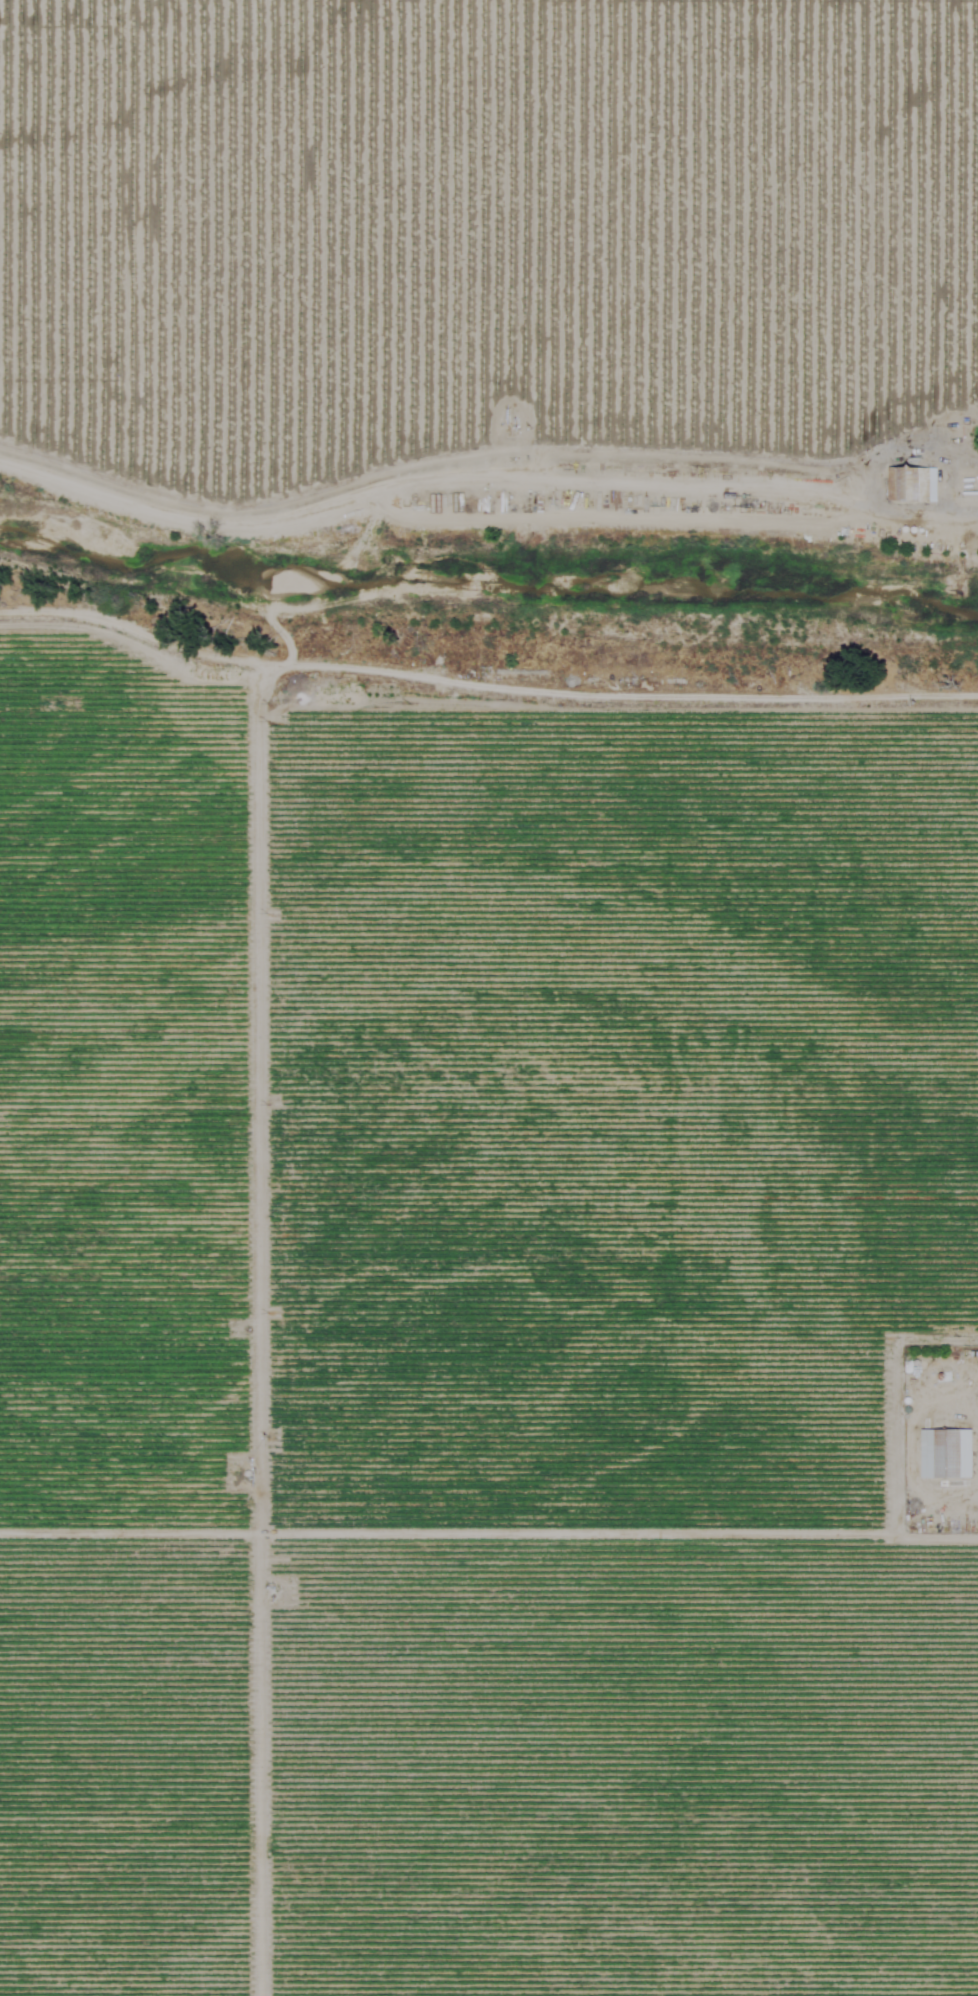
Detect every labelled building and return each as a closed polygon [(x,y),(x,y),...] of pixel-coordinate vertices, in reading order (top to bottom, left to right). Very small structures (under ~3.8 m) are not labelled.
[(966,1431),(914,1432),(915,1481),(966,1480),(966,1431)]
